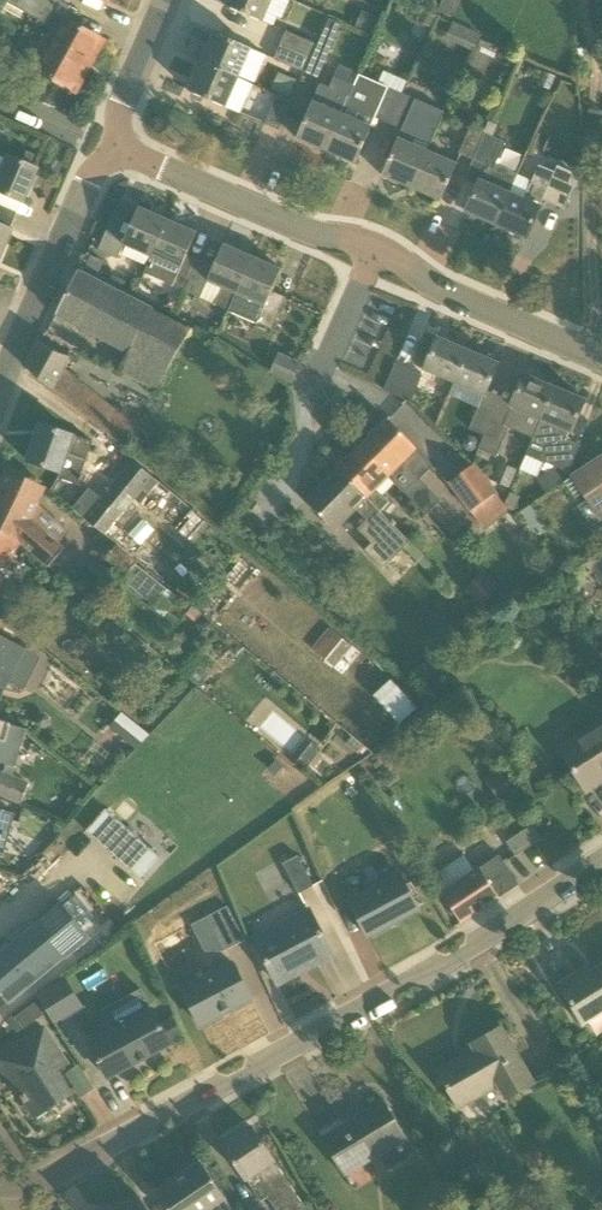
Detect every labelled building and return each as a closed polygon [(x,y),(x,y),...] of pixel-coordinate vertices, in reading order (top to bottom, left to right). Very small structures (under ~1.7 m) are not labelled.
[(62,0),(5,0),(53,27),(42,49),(33,44),(23,62),(74,91),(102,39),(63,20),(72,5),(62,0)] [(272,0),(229,0),(227,6),(262,21),(272,0)] [(460,0),(443,0),(439,11),(452,16),(460,0)] [(434,27),(438,16),(423,9),(418,20),(434,27)] [(381,19),(369,13),(362,28),(374,34),(381,19)] [(305,73),(319,79),(343,23),(330,17),(317,45),(311,59),(305,73)] [(311,59),(317,45),(287,31),(281,45),(311,59)] [(202,61),(239,77),(251,48),(215,32),(202,61)] [(305,73),(311,59),(281,45),(275,59),(305,73)] [(226,107),(239,77),(202,61),(190,91),(226,107)] [(283,74),(276,91),(289,97),(297,80),(283,74)] [(356,163),(376,117),(391,124),(404,95),(388,88),(388,87),(360,75),(350,96),(326,150),(356,163)] [(298,138),(326,150),(350,96),(321,83),(298,138)] [(280,130),(293,100),(273,92),(278,94),(266,124),(280,130)] [(412,188),(429,151),(446,113),(404,95),(391,124),(403,129),(383,175),(412,188)] [(256,148),(264,121),(245,116),(237,142),(256,148)] [(499,125),(492,122),(487,133),(474,160),(487,165),(467,211),(497,225),(511,193),(510,193),(518,175),(496,165),(506,142),(494,137),(499,125)] [(474,160),(487,133),(471,126),(459,154),(474,160)] [(457,163),(429,151),(412,188),(442,200),(457,163)] [(25,202),(39,168),(10,155),(1,175),(0,175),(0,191),(25,202)] [(557,204),(567,182),(569,177),(540,165),(525,199),(511,193),(497,225),(527,237),(544,198),(557,204)] [(152,257),(168,220),(139,207),(130,229),(111,221),(98,252),(116,260),(123,244),(152,257)] [(187,291),(201,260),(187,254),(197,232),(168,220),(152,257),(145,273),(187,291)] [(13,229),(0,224),(0,259),(13,229)] [(230,309),(253,257),(224,244),(214,266),(201,260),(187,291),(230,309)] [(253,257),(230,309),(272,328),(286,297),(272,291),(282,269),(253,257)] [(78,270),(56,314),(128,351),(119,368),(160,389),(191,329),(78,270)] [(163,306),(174,311),(178,300),(167,296),(163,306)] [(455,381),(468,350),(438,338),(425,369),(455,381)] [(30,370),(31,370),(52,387),(69,356),(41,342),(28,368),(30,370)] [(485,394),(498,363),(468,350),(455,381),(485,394)] [(280,353),(271,373),(293,383),(302,363),(280,353)] [(385,390),(412,401),(423,375),(396,363),(385,390)] [(534,437),(556,387),(525,374),(509,414),(496,408),(486,434),(476,457),(489,462),(492,454),(497,456),(510,427),(534,437)] [(554,465),(564,467),(571,470),(581,445),(569,439),(585,400),(556,387),(534,437),(535,438),(533,441),(547,447),(541,460),(554,465)] [(486,434),(496,408),(482,402),(471,428),(486,434)] [(426,458),(417,449),(387,418),(359,447),(388,478),(389,477),(398,486),(426,458)] [(79,485),(87,461),(94,441),(42,423),(29,461),(62,472),(60,478),(79,485)] [(479,442),(475,437),(470,435),(465,439),(463,444),(467,449),(472,451),(477,447),(479,442)] [(377,489),(388,478),(359,447),(343,463),(334,453),(329,458),(338,467),(338,468),(381,511),(390,502),(377,489)] [(574,476),(600,518),(601,517),(601,458),(574,476)] [(133,557),(142,546),(122,529),(154,489),(187,516),(176,528),(193,542),(209,523),(133,460),(102,497),(85,517),(118,544),(133,557)] [(518,469),(500,461),(492,480),(510,488),(518,469)] [(498,492),(476,463),(449,483),(471,512),(472,511),(484,526),(508,508),(496,492),(498,492)] [(538,479),(547,493),(564,481),(555,467),(538,479)] [(424,555),(381,511),(338,468),(306,499),(336,530),(357,509),(368,520),(364,524),(378,538),(366,549),(384,567),(404,546),(419,561),(424,555)] [(0,488),(0,531),(21,541),(51,566),(66,548),(31,519),(46,487),(9,469),(0,488)] [(21,541),(0,531),(0,585),(21,541)] [(118,568),(114,573),(123,580),(129,572),(132,575),(127,583),(156,606),(169,589),(136,563),(138,561),(133,557),(118,544),(106,558),(118,568)] [(200,600),(215,614),(256,572),(240,557),(200,600)] [(489,583),(474,595),(482,604),(496,591),(489,583)] [(362,653),(330,628),(313,649),(344,675),(362,653)] [(27,649),(0,636),(0,686),(6,689),(10,682),(27,649)] [(454,657),(466,671),(479,659),(467,646),(454,657)] [(149,733),(123,712),(111,728),(136,748),(149,733)] [(0,720),(0,760),(1,761),(11,723),(0,720)] [(579,737),(561,748),(584,786),(601,775),(601,722),(579,737)] [(308,769),(322,749),(312,742),(298,761),(308,769)] [(21,804),(30,782),(2,771),(0,777),(0,796),(21,804)] [(501,773),(500,774),(489,781),(488,782),(499,799),(513,790),(501,773)] [(102,806),(82,828),(138,879),(158,857),(102,806)] [(15,813),(0,809),(0,853),(1,851),(4,852),(15,813)] [(517,856),(543,838),(533,825),(508,842),(517,856)] [(300,893),(315,885),(299,855),(284,863),(300,893)] [(462,923),(520,884),(500,855),(443,893),(462,923)] [(351,900),(370,936),(421,909),(401,874),(351,900)] [(65,953),(67,956),(92,935),(64,901),(0,954),(0,1009),(16,995),(22,1002),(54,976),(47,968),(65,953)] [(207,917),(225,950),(245,939),(227,906),(207,917)] [(279,984),(334,955),(309,908),(254,937),(279,984)] [(109,938),(120,929),(111,918),(100,928),(109,938)] [(180,991),(198,1026),(249,1000),(230,964),(180,991)] [(582,979),(579,973),(560,985),(584,1023),(601,1012),(601,966),(582,979)] [(39,996),(57,1025),(85,1008),(66,978),(39,996)] [(24,1029),(45,1014),(36,1002),(15,1016),(24,1029)] [(108,1077),(172,1043),(153,1009),(134,1019),(131,1014),(113,1024),(116,1029),(90,1043),(108,1077)] [(533,1082),(502,1027),(473,1043),(476,1049),(438,1070),(459,1106),(498,1084),(506,1098),(533,1082)] [(71,1094),(57,1071),(68,1064),(44,1028),(0,1057),(0,1064),(8,1076),(14,1072),(20,1082),(16,1084),(37,1116),(71,1094)] [(388,1170),(414,1155),(404,1139),(406,1137),(384,1101),(324,1137),(345,1174),(379,1154),(388,1170)] [(304,1205),(274,1159),(253,1127),(225,1145),(261,1199),(267,1195),(277,1209),(308,1209),(304,1205)] [(202,1161),(157,1191),(170,1209),(208,1209),(212,1207),(214,1209),(235,1209),(202,1161)] [(141,1196),(121,1209),(150,1209),(141,1196)]
